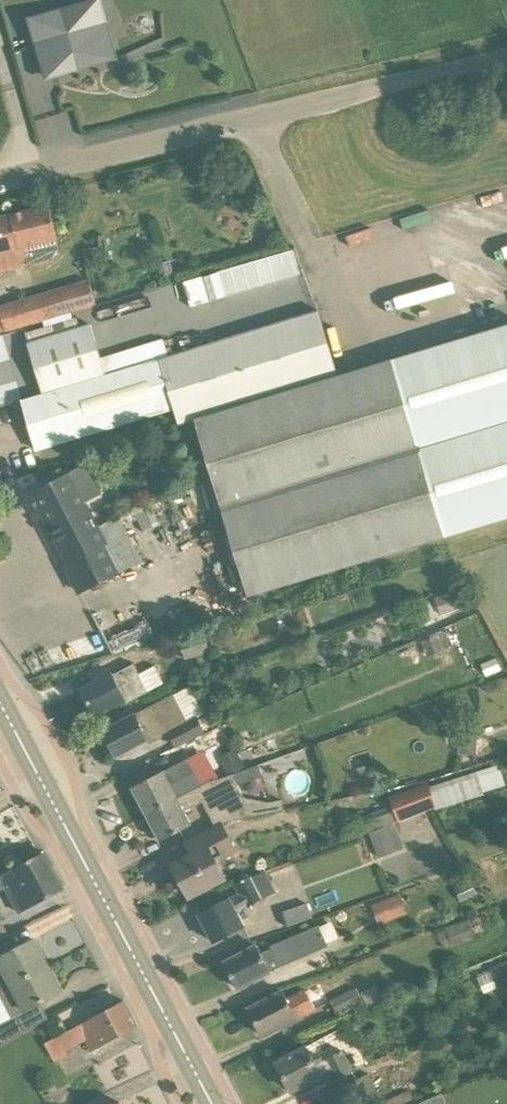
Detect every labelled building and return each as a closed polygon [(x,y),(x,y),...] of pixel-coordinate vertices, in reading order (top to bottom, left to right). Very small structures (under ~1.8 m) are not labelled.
[(76,64),(92,60),(94,65),(116,59),(111,41),(97,44),(92,27),(106,23),(104,16),(93,0),(85,0),(25,17),(36,56),(38,56),(48,75),(49,78),(78,70),(76,64)] [(32,264),(52,259),(58,250),(55,240),(58,239),(51,206),(0,218),(0,271),(32,264)] [(293,250),(219,272),(226,296),(300,275),(293,250)] [(191,307),(211,301),(204,277),(204,276),(183,282),(191,307)] [(97,306),(89,278),(0,305),(0,334),(97,306)] [(106,375),(43,394),(22,400),(37,450),(175,408),(180,425),(197,420),(250,596),(506,517),(506,325),(338,377),(318,310),(106,375)] [(28,343),(43,394),(106,375),(101,358),(91,324),(28,343)] [(120,572),(105,543),(69,474),(34,492),(35,493),(31,495),(38,510),(42,508),(70,561),(66,563),(81,592),(120,572)] [(435,598),(442,616),(466,607),(459,589),(435,598)] [(428,658),(454,647),(448,631),(422,642),(428,658)] [(95,715),(125,699),(127,703),(164,684),(155,666),(140,674),(134,664),(113,675),(111,671),(96,678),(97,681),(82,690),(95,715)] [(150,743),(170,733),(177,746),(205,732),(197,717),(189,722),(174,694),(103,731),(110,744),(108,746),(112,753),(115,754),(116,756),(148,740),(150,743)] [(478,738),(459,738),(459,754),(478,754),(478,738)] [(228,775),(244,768),(236,750),(221,757),(228,775)] [(212,766),(195,774),(180,783),(172,768),(164,772),(163,771),(133,787),(147,814),(201,786),(219,779),(212,766)] [(232,775),(219,779),(201,786),(147,814),(161,841),(192,825),(185,811),(197,804),(210,828),(220,823),(253,816),(232,775)] [(428,783),(389,798),(398,822),(437,806),(428,783)] [(282,800),(271,802),(273,811),(284,809),(282,800)] [(235,850),(220,823),(210,828),(190,839),(197,853),(174,866),(190,896),(225,877),(216,861),(235,850)] [(394,823),(370,833),(380,857),(405,847),(394,823)] [(20,912),(64,888),(45,853),(0,877),(0,891),(7,887),(20,912)] [(265,871),(252,878),(251,876),(235,884),(240,893),(200,915),(207,930),(206,932),(209,939),(212,939),(214,942),(245,926),(237,912),(276,891),(265,871)] [(461,902),(477,894),(472,882),(472,881),(455,889),(461,902)] [(401,896),(372,908),(378,922),(407,911),(401,896)] [(307,903),(283,912),(289,927),(313,919),(307,903)] [(10,935),(1,919),(0,919),(0,940),(10,935)] [(471,919),(448,928),(455,946),(478,937),(471,919)] [(225,963),(238,988),(273,969),(328,945),(320,926),(271,945),(272,948),(262,953),(258,946),(225,963)] [(48,965),(35,939),(0,957),(0,991),(48,965)] [(490,967),(498,989),(506,986),(506,960),(490,967)] [(0,991),(0,994),(12,1017),(41,1002),(62,991),(48,965),(0,991)] [(297,1017),(316,1008),(325,1003),(317,986),(289,1000),(284,991),(250,1009),(262,1035),(282,1025),(282,1027),(298,1019),(297,1017)] [(357,987),(331,999),(338,1015),(364,1003),(357,987)] [(124,1000),(57,1036),(47,1041),(56,1059),(66,1054),(64,1050),(86,1038),(92,1051),(138,1026),(124,1000)] [(17,1016),(0,1026),(0,1038),(3,1044),(25,1032),(17,1016)] [(307,1047),(277,1062),(292,1091),(322,1075),(321,1074),(332,1068),(338,1079),(353,1072),(341,1050),(327,1058),(328,1060),(317,1065),(307,1047)] [(367,1073),(342,1086),(350,1101),(375,1087),(367,1073)] [(430,1099),(432,1103),(447,1103),(442,1094),(430,1099)]
